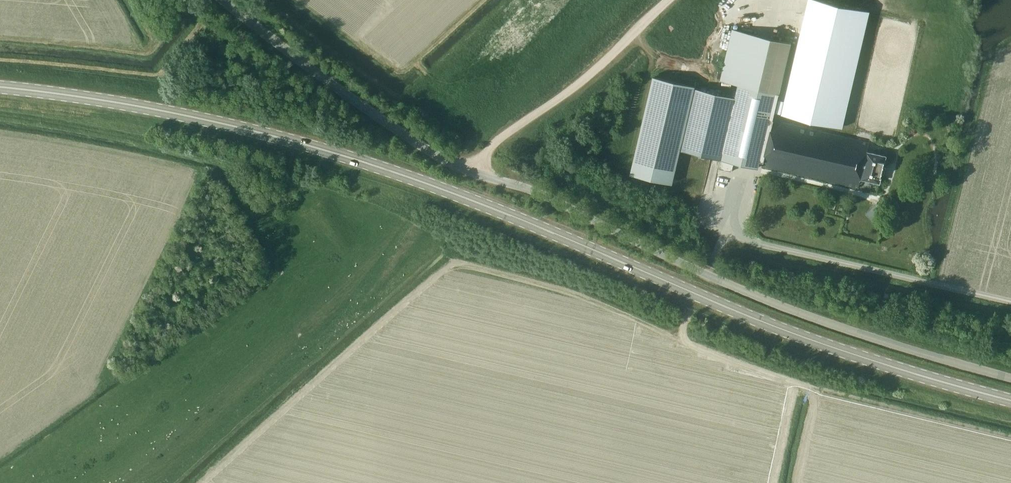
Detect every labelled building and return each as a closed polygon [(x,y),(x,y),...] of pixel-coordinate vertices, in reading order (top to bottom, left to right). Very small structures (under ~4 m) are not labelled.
[(681,149),(722,159),(720,168),(732,171),(734,161),(759,167),(760,160),(764,161),(763,165),(859,187),(861,178),(879,182),(886,155),(867,150),(869,142),(774,119),(775,114),(838,129),(865,12),(812,0),(807,0),(782,104),(777,103),(791,42),(732,29),(720,79),(739,84),(736,97),(696,88),(681,149)] [(695,86),(653,76),(630,173),(672,183),(695,86)] [(887,205),(880,198),(873,205),(880,212),(887,205)]
